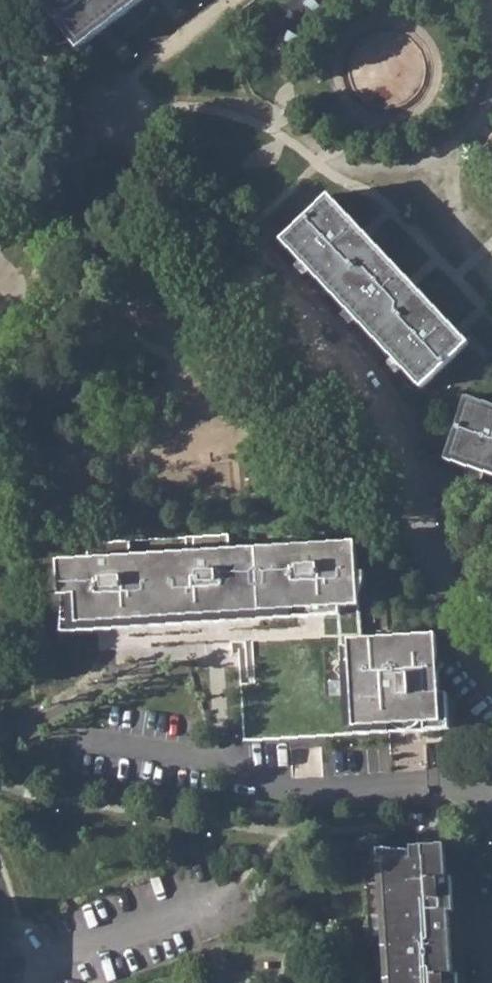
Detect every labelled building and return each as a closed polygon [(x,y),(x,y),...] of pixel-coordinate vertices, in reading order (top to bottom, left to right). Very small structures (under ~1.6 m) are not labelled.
[(80,48),(143,0),(42,0),(80,48)] [(14,63),(0,50),(0,78),(14,63)] [(282,240),(423,387),(470,343),(329,196),(282,240)] [(467,397),(447,459),(491,474),(491,405),(467,397)] [(358,604),(356,561),(354,542),(227,549),(226,536),(189,538),(190,553),(128,557),(127,543),(85,545),(86,561),(56,562),(58,598),(62,598),(64,633),(181,626),(253,621),(340,616),(340,606),(340,605),(358,604)] [(342,646),(342,655),(348,734),(446,727),(451,726),(448,691),(439,692),(435,632),(348,638),(349,646),(342,646)] [(457,971),(451,972),(448,908),(453,908),(451,875),(445,876),(444,842),(410,844),(410,847),(376,848),(384,982),(457,982),(457,971)]
